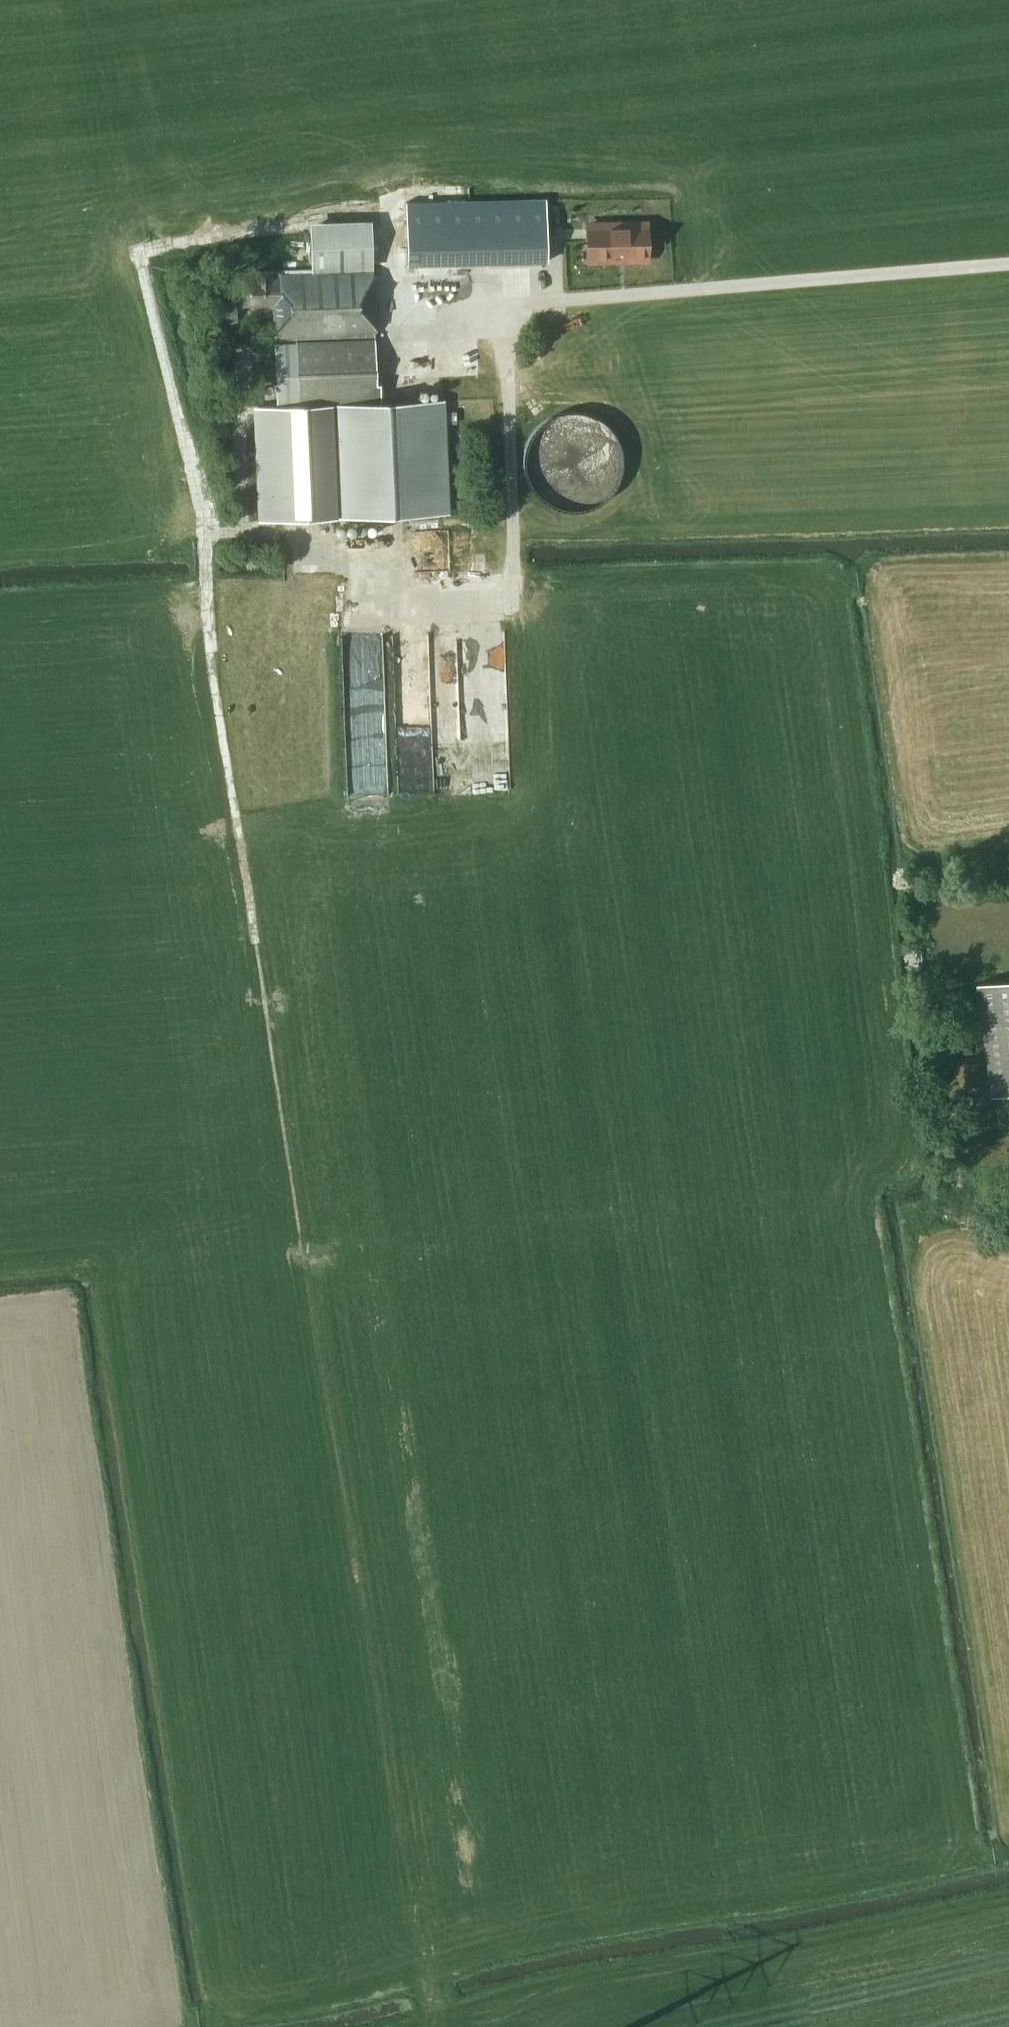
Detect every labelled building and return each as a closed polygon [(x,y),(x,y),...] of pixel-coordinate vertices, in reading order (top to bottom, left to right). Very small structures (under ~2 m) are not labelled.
[(546,198),(406,202),(407,264),(548,260),(546,198)] [(443,399),(380,402),(379,386),(376,386),(373,270),(372,220),(309,221),(310,271),(241,272),(242,303),(272,302),(273,339),(274,406),(258,406),(263,520),(447,513),(443,399)] [(648,258),(647,223),(587,225),(588,247),(602,247),(602,259),(648,258)] [(238,323),(236,302),(212,304),(214,325),(238,323)] [(545,433),(547,427),(541,429),(538,439),(545,440),(544,443),(548,456),(550,456),(551,461),(554,461),(551,476),(545,478),(550,492),(568,496),(607,482),(615,448),(604,415),(583,411),(559,419),(579,423),(582,434),(569,438),(545,433)] [(431,707),(430,738),(462,738),(462,670),(450,670),(450,696),(439,696),(439,707),(431,707)] [(978,983),(992,1095),(1008,1093),(1008,979),(978,983)]
